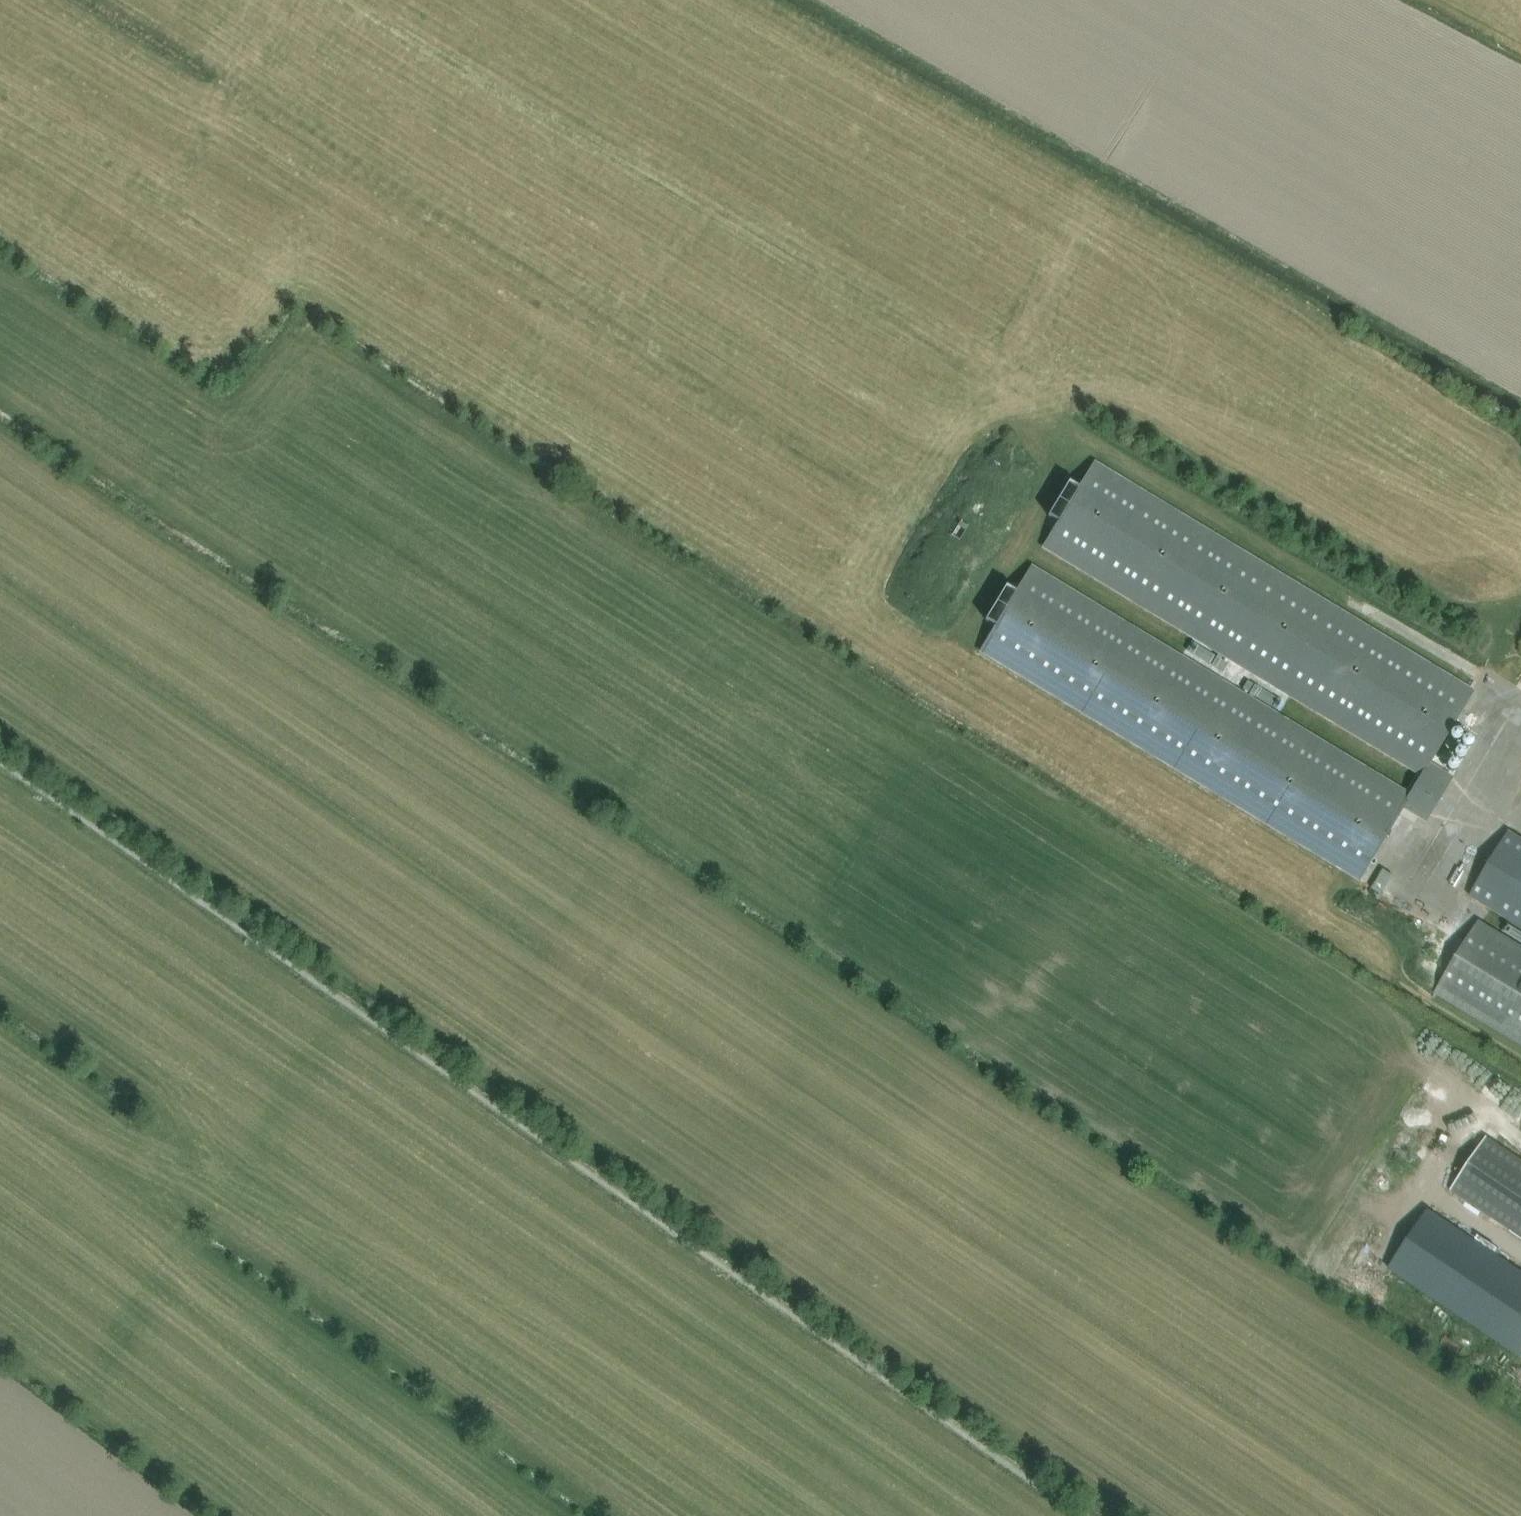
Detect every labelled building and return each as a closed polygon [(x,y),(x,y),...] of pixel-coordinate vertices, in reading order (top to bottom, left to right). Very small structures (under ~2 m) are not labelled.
[(1422,775),(1409,795),(1031,567),(981,651),(1359,879),(1403,806),(1425,820),(1451,778),(1428,764),(1472,691),(1094,463),(1044,547),(1422,775)] [(1472,895),(1520,925),(1520,839),(1510,832),(1472,895)] [(1479,920),(1465,942),(1455,936),(1439,963),(1449,970),(1435,993),(1520,1045),(1520,945),(1479,920)] [(1451,1190),(1520,1237),(1520,1160),(1487,1137),(1451,1190)] [(1390,1265),(1520,1352),(1520,1265),(1430,1205),(1390,1265)]
